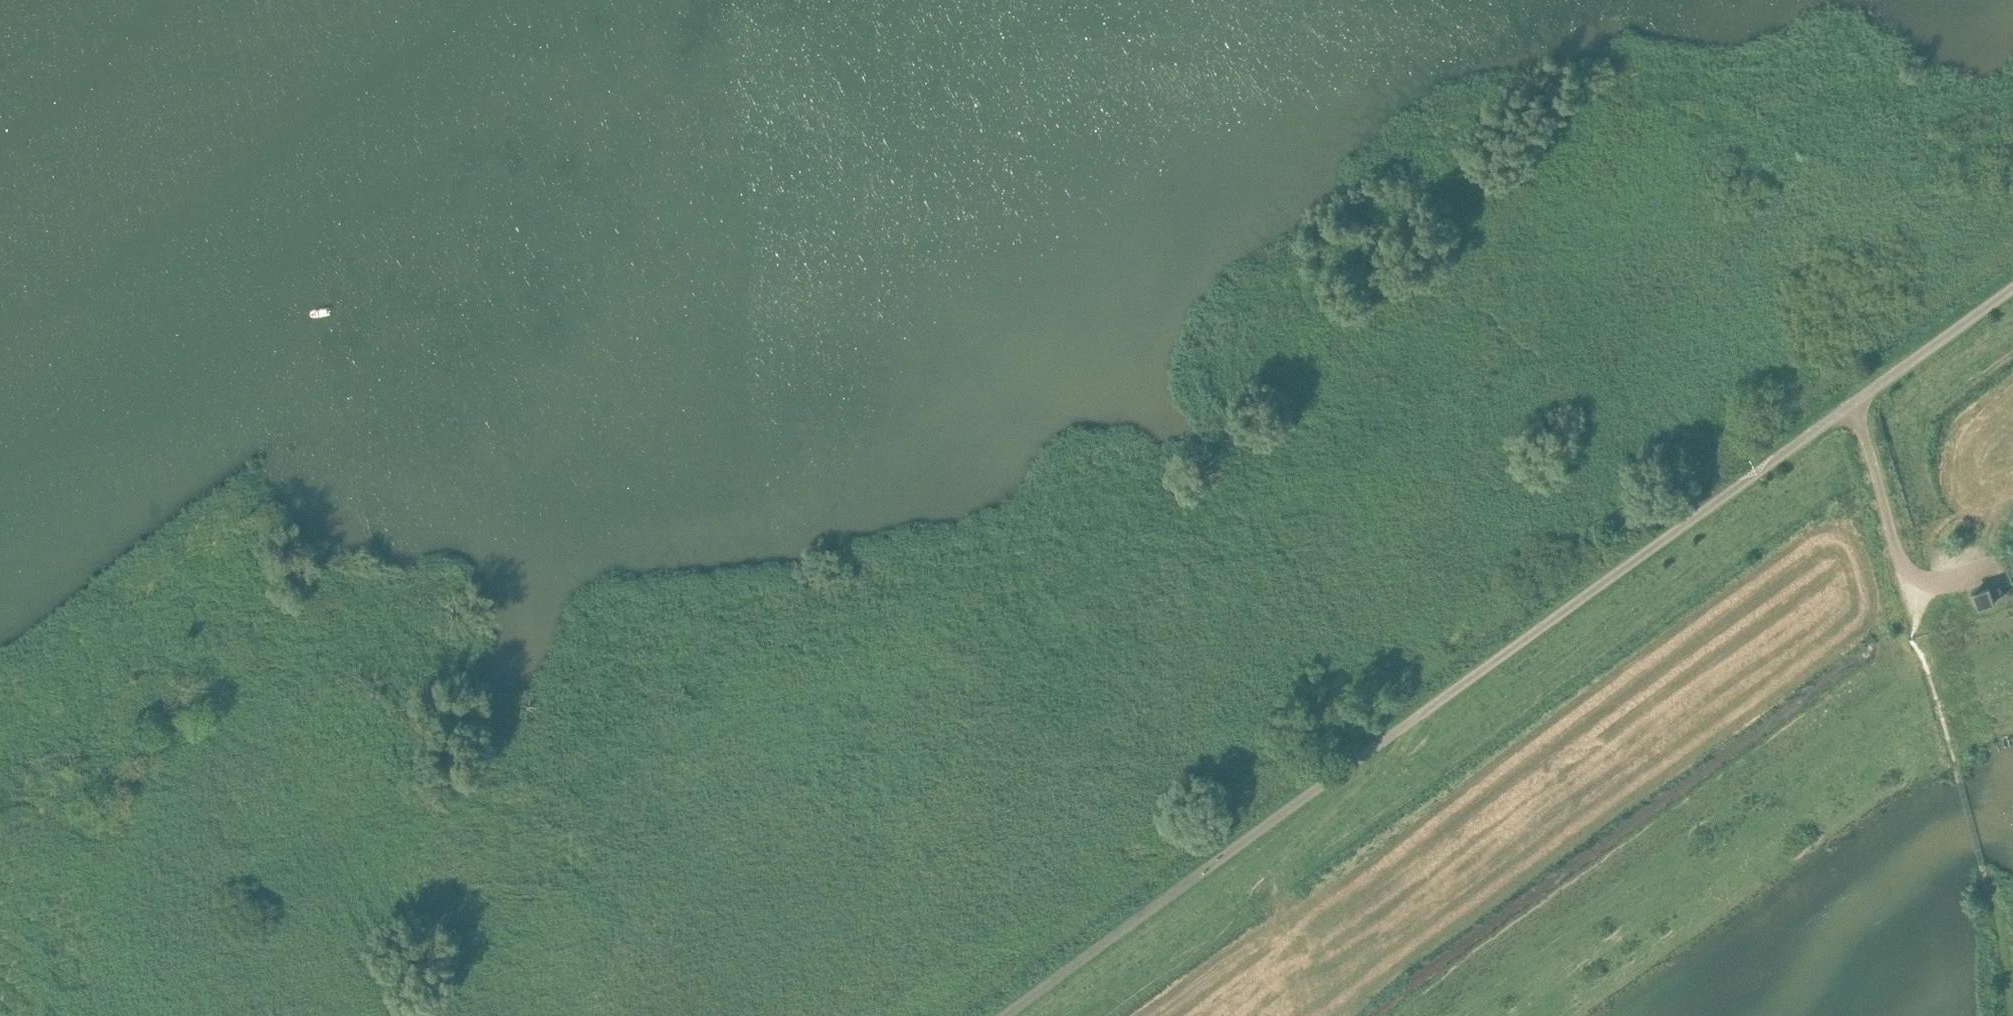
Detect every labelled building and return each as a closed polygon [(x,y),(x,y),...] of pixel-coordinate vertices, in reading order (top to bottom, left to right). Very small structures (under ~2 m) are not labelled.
[(1989,586),(1972,591),(1978,607),(1989,604),(1994,602),(1989,586)]
